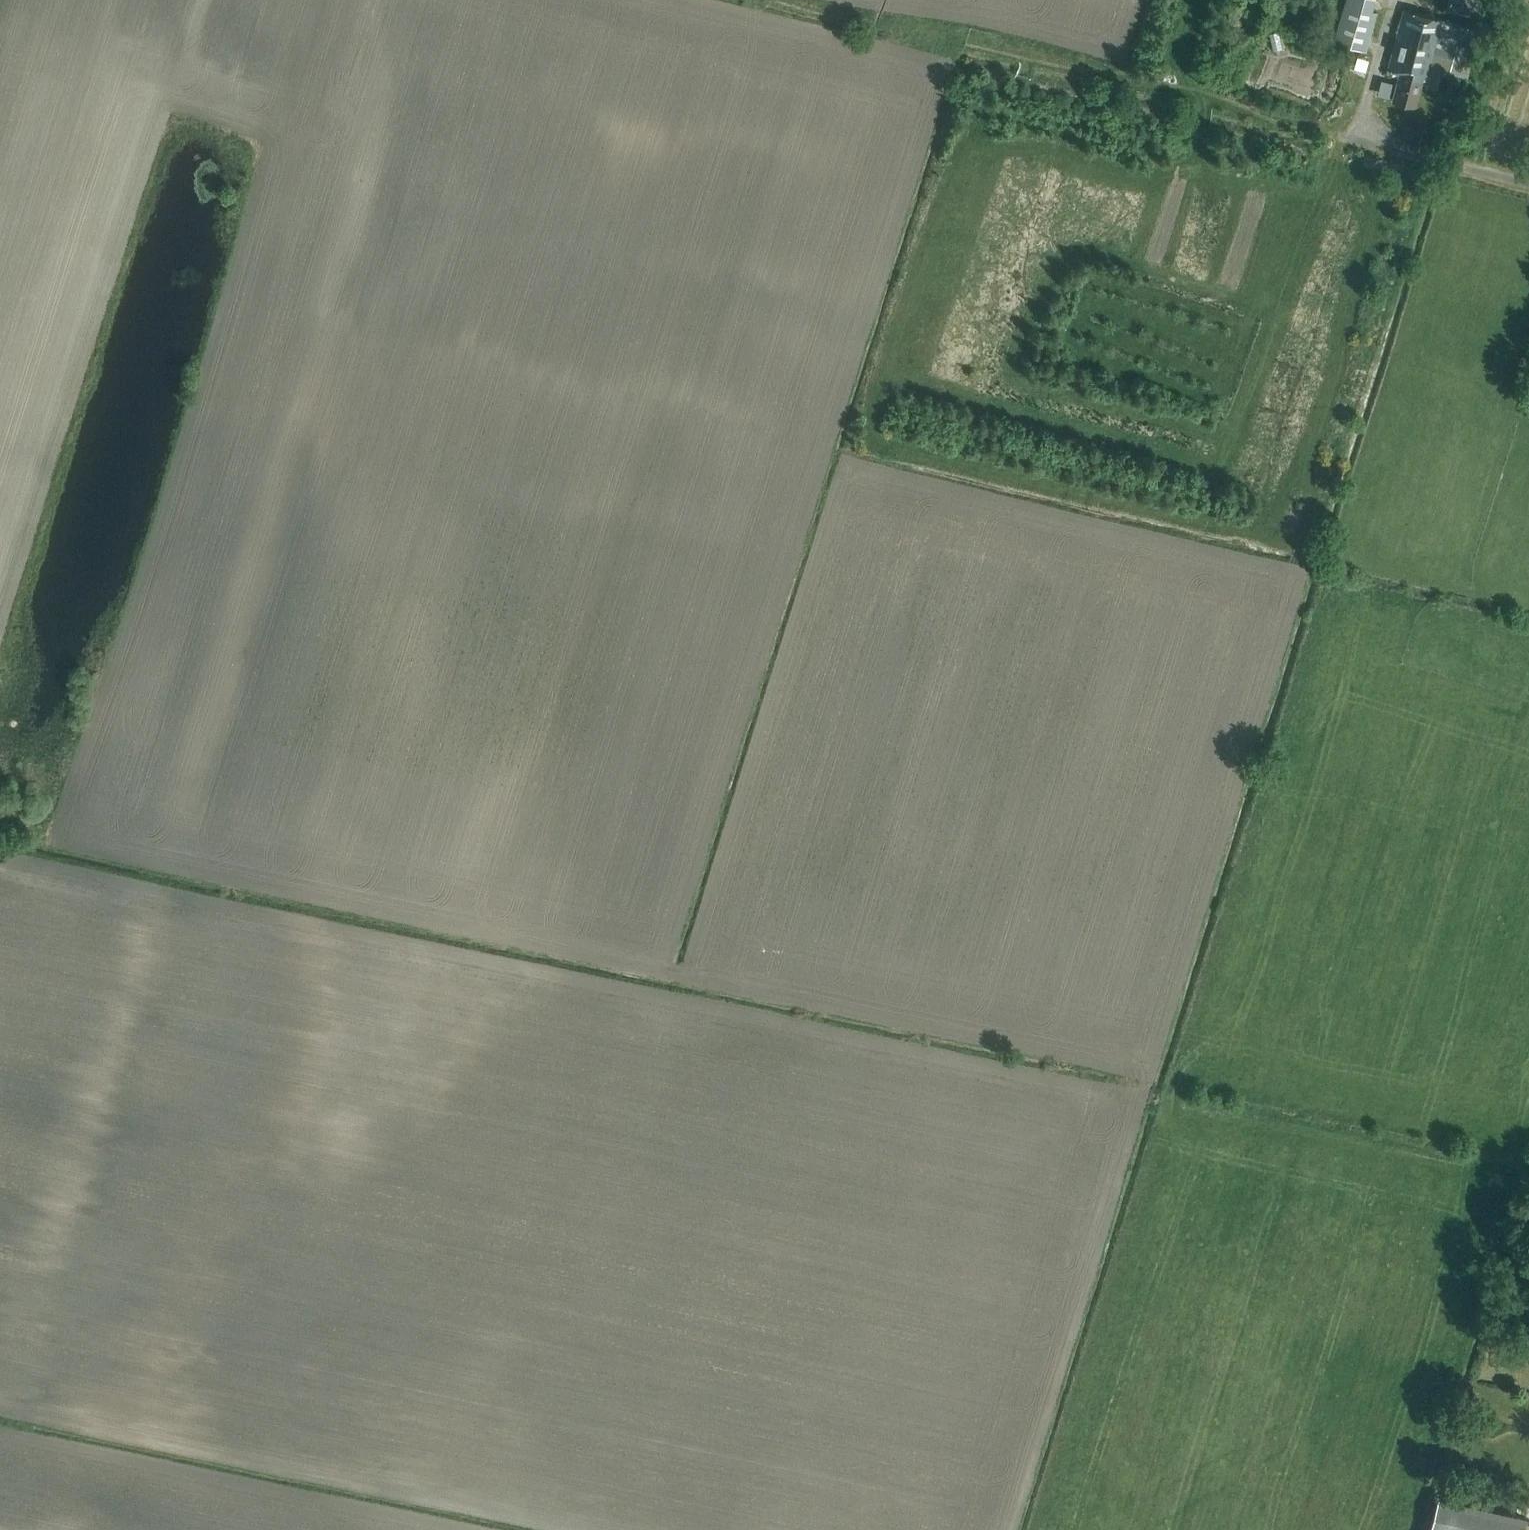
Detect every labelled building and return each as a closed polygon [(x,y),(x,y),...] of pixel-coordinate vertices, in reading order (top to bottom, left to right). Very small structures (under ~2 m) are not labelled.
[(1486,0),(1454,0),(1452,6),(1482,15),(1486,0)] [(1346,3),(1334,43),(1365,51),(1376,11),(1346,3)] [(1423,89),(1442,19),(1403,9),(1387,69),(1399,72),(1392,99),(1414,104),(1419,87),(1423,89)] [(1442,19),(1423,89),(1435,92),(1441,71),(1466,77),(1479,29),(1442,19)] [(1429,1529),(1522,1529),(1525,1516),(1473,1504),(1437,1496),(1429,1529)]
